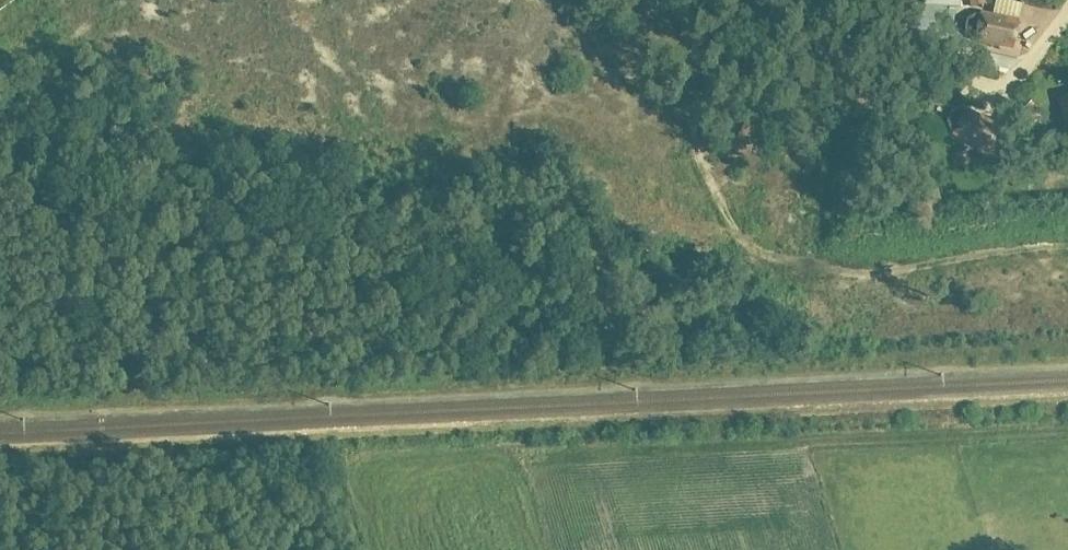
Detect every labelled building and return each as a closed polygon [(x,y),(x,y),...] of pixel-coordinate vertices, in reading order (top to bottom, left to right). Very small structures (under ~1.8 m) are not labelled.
[(1017,20),(980,12),(979,15),(975,14),(968,18),(966,27),(970,34),(975,35),(974,38),(1011,47),(1017,20)] [(1065,135),(1067,135),(1067,96),(1058,98),(1065,135)] [(999,126),(965,108),(963,112),(960,110),(952,112),(948,119),(950,127),(954,129),(952,133),(985,151),(999,126)]
